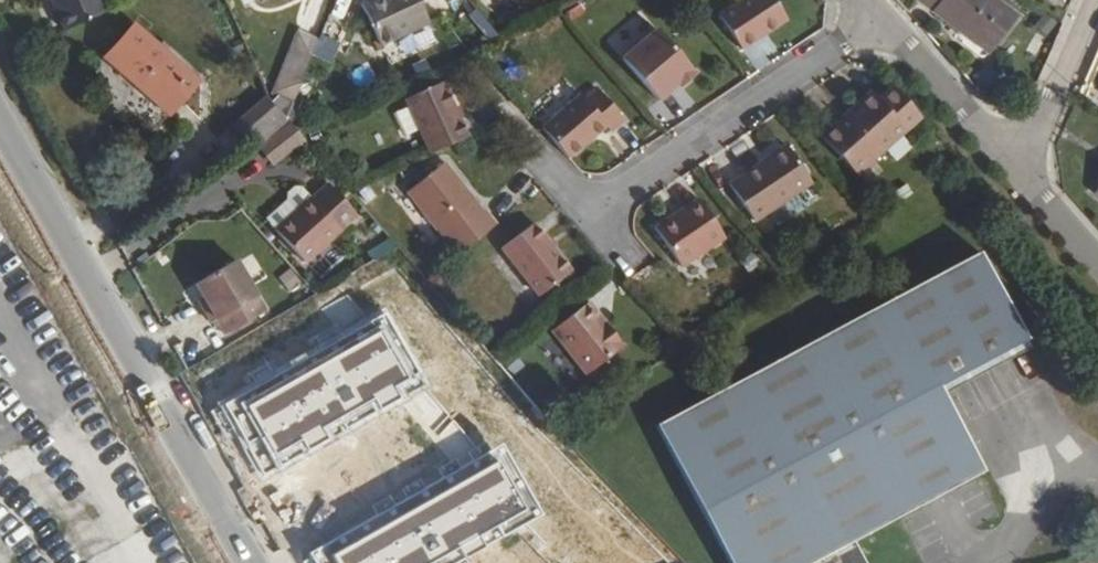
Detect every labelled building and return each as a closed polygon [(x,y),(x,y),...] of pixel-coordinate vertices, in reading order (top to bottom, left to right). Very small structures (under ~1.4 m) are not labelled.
[(58,32),(98,14),(91,0),(43,0),(58,32)] [(419,0),(369,0),(362,3),(381,44),(429,22),(419,0)] [(719,18),(741,53),(787,25),(771,0),(749,0),(719,18)] [(986,51),(1014,14),(996,0),(921,0),(986,51)] [(477,10),(468,17),(489,44),(499,37),(477,10)] [(622,53),(654,30),(641,14),(610,37),(622,53)] [(199,83),(133,25),(105,58),(169,115),(199,83)] [(411,53),(435,43),(429,29),(405,40),(411,53)] [(679,88),(693,76),(657,32),(622,62),(656,103),(677,86),(679,88)] [(299,81),(316,40),(300,33),(283,75),(299,81)] [(404,101),(429,155),(466,137),(441,83),(404,101)] [(539,127),(555,148),(564,160),(603,127),(608,133),(621,120),(591,85),(539,127)] [(857,175),(921,117),(893,87),(878,100),(872,93),(823,137),(857,175)] [(295,97),(292,104),(304,109),(307,104),(295,97)] [(236,129),(253,154),(292,127),(286,119),(272,104),(236,129)] [(286,119),(292,127),(298,132),(312,125),(304,109),(292,104),(286,119)] [(730,185),(754,222),(813,183),(788,147),(730,185)] [(407,194),(456,255),(495,224),(486,212),(483,213),(444,164),(407,194)] [(297,209),(312,195),(302,185),(295,185),(288,191),(287,198),(297,209)] [(297,209),(276,229),(307,260),(354,216),(326,187),(314,198),(312,195),(297,209)] [(267,217),(276,229),(297,209),(287,198),(267,217)] [(699,199),(656,227),(682,266),(725,238),(699,199)] [(570,272),(534,224),(501,250),(538,297),(570,272)] [(207,305),(202,308),(210,324),(215,320),(224,335),(263,311),(234,260),(195,284),(203,298),(207,305)] [(372,518),(423,484),(407,454),(426,442),(465,420),(453,400),(442,379),(371,260),(341,279),(344,285),(334,292),(338,300),(313,314),(318,322),(310,328),(309,326),(271,350),(284,372),(315,425),(287,444),(318,498),(273,528),(295,562),(301,562),(348,534),(372,518)] [(982,260),(660,428),(728,562),(865,562),(857,550),(988,477),(942,392),(1029,345),(982,260)] [(197,301),(202,308),(207,305),(203,298),(197,301)] [(623,346),(587,301),(551,330),(587,375),(623,346)] [(306,320),(309,326),(310,328),(318,322),(313,314),(306,320)] [(256,389),(287,444),(315,425),(284,372),(256,389)] [(442,379),(453,400),(460,395),(449,376),(442,379)] [(217,422),(231,414),(212,380),(199,388),(217,422)] [(407,454),(423,484),(441,473),(426,442),(407,454)] [(441,473),(423,484),(473,562),(498,562),(441,473)] [(423,484),(372,518),(394,562),(473,562),(423,484)] [(372,518),(348,534),(366,562),(394,562),(372,518)]
